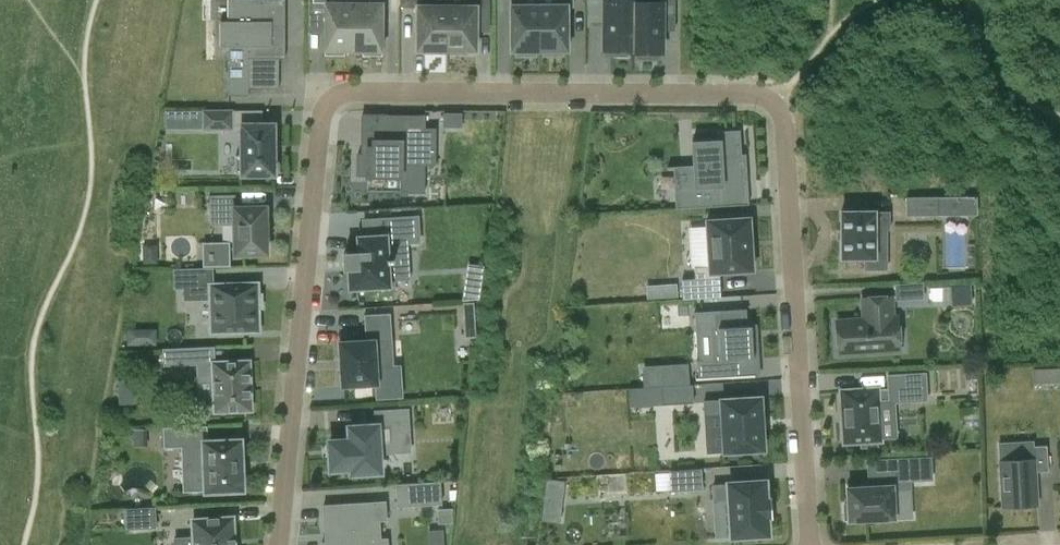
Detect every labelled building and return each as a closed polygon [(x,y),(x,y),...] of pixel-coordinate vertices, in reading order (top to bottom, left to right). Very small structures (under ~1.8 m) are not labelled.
[(228,21),(220,21),(220,47),(228,47),(228,96),(248,96),(248,59),(285,59),(285,0),(228,0),(228,21)] [(354,3),(339,3),(339,0),(312,0),(312,3),(325,3),(325,55),(344,55),(344,51),(353,51),(354,3)] [(382,3),(395,3),(395,0),(369,0),(369,3),(354,3),(353,51),(363,51),(363,55),(382,56),(382,3)] [(447,6),(428,6),(428,0),(400,0),(400,7),(417,7),(417,51),(446,52),(447,6)] [(446,52),(476,52),(476,8),(489,8),(489,0),(465,0),(465,6),(447,6),(446,52)] [(539,5),(523,5),(523,0),(511,0),(511,52),(516,52),(516,56),(535,56),(535,52),(539,51),(539,5)] [(539,51),(544,51),(544,56),(562,56),(562,51),(568,51),(567,6),(572,6),(572,0),(556,0),(556,5),(539,5),(539,51)] [(631,52),(632,0),(586,0),(586,1),(604,1),(604,50),(608,50),(610,55),(627,55),(628,50),(631,50),(631,52)] [(631,52),(636,52),(638,58),(655,58),(656,52),(661,52),(661,4),(674,4),(674,0),(632,0),(631,52)] [(203,129),(233,129),(233,109),(203,109),(203,129)] [(441,126),(442,111),(428,110),(426,125),(441,126)] [(463,124),(463,110),(444,110),(443,124),(463,124)] [(386,176),(386,192),(409,192),(409,165),(436,165),(436,128),(426,128),(426,115),(386,114),(386,141),(373,140),(373,141),(367,141),(367,149),(367,153),(358,153),(358,176),(386,176)] [(274,175),(274,124),(241,124),(242,155),(236,155),(236,174),(242,174),(242,175),(274,175)] [(693,165),(688,166),(688,167),(690,167),(691,187),(674,188),(676,209),(749,205),(749,203),(723,205),(722,187),(743,186),(743,170),(747,170),(746,154),(742,154),(740,130),(718,131),(718,140),(692,142),(693,165)] [(265,207),(236,208),(235,195),(209,196),(210,216),(234,215),(235,254),(267,254),(265,207)] [(907,197),(907,215),(938,214),(938,197),(907,197)] [(865,270),(887,270),(887,256),(875,256),(875,230),(889,230),(889,212),(875,213),(875,212),(841,212),(841,230),(840,230),(840,241),(841,241),(841,259),(865,259),(865,270)] [(394,286),(391,244),(419,242),(418,216),(385,219),(386,236),(359,238),(360,253),(344,254),(345,270),(349,269),(350,288),(394,286)] [(753,270),(750,218),(707,220),(709,266),(694,267),(695,279),(682,280),(683,299),(721,297),(719,272),(753,270)] [(259,332),(258,309),(263,309),(262,294),(258,294),(258,283),(211,285),(211,268),(176,269),(176,287),(185,287),(185,299),(210,298),(211,333),(259,332)] [(897,296),(922,294),(921,282),(896,284),(897,296)] [(958,298),(958,286),(930,287),(930,298),(958,298)] [(839,355),(900,351),(898,323),(893,323),(892,297),(862,299),(864,319),(836,321),(839,355)] [(747,309),(695,312),(696,332),(711,331),(713,359),(697,360),(699,380),(731,378),(730,361),(758,359),(758,352),(757,340),(753,340),(752,326),(748,326),(747,309)] [(375,342),(392,341),(390,313),(364,315),(366,341),(341,342),(339,342),(339,344),(340,344),(342,385),(342,386),(344,386),(376,384),(378,384),(378,382),(377,382),(375,342)] [(215,346),(163,348),(164,365),(197,364),(199,397),(214,396),(215,412),(252,411),(249,361),(216,362),(215,346)] [(646,387),(664,386),(663,368),(645,369),(646,387)] [(1059,368),(1049,369),(1049,383),(1059,383),(1059,368)] [(840,393),(841,393),(842,410),(841,410),(841,413),(842,413),(843,421),(842,421),(842,424),(843,424),(844,442),(843,442),(844,444),(846,443),(845,443),(861,442),(861,447),(877,446),(877,441),(879,441),(881,441),(881,439),(878,402),(879,402),(889,401),(889,402),(891,402),(925,400),(927,400),(927,398),(926,398),(925,375),(925,373),(923,373),(923,374),(889,376),(889,375),(887,376),(888,378),(889,378),(890,388),(878,389),(878,388),(876,388),(876,389),(842,391),(842,390),(840,391),(840,393)] [(663,405),(693,403),(692,386),(662,388),(663,405)] [(761,398),(704,402),(705,417),(723,416),(725,453),(764,450),(761,398)] [(330,442),(331,470),(352,468),(353,474),(381,472),(379,454),(398,452),(396,434),(410,433),(408,409),(375,411),(376,426),(350,427),(350,440),(330,442)] [(243,490),(241,440),(205,442),(204,427),(164,428),(165,447),(182,446),(184,491),(206,490),(206,492),(243,490)] [(1037,506),(1035,473),(1048,472),(1047,446),(1033,447),(1034,460),(1000,462),(1002,508),(1037,506)] [(896,481),(932,479),(931,456),(895,458),(896,481)] [(670,478),(672,497),(702,495),(701,476),(670,478)] [(713,485),(714,502),(729,501),(731,538),(769,535),(768,517),(770,517),(769,499),(767,499),(766,480),(727,483),(728,485),(713,485)] [(849,521),(894,519),(892,480),(869,481),(869,487),(847,488),(848,504),(844,504),(845,519),(849,519),(849,521)] [(396,485),(398,506),(441,504),(440,482),(396,485)] [(323,505),(325,534),(329,533),(330,542),(322,542),(322,544),(388,544),(388,538),(381,539),(379,520),(386,520),(385,502),(323,505)] [(126,528),(157,526),(156,507),(126,508),(126,528)] [(452,522),(452,508),(438,509),(439,523),(452,522)] [(193,520),(194,538),(174,539),(175,544),(234,544),(233,518),(193,520)] [(430,531),(432,544),(444,544),(442,529),(430,531)]
